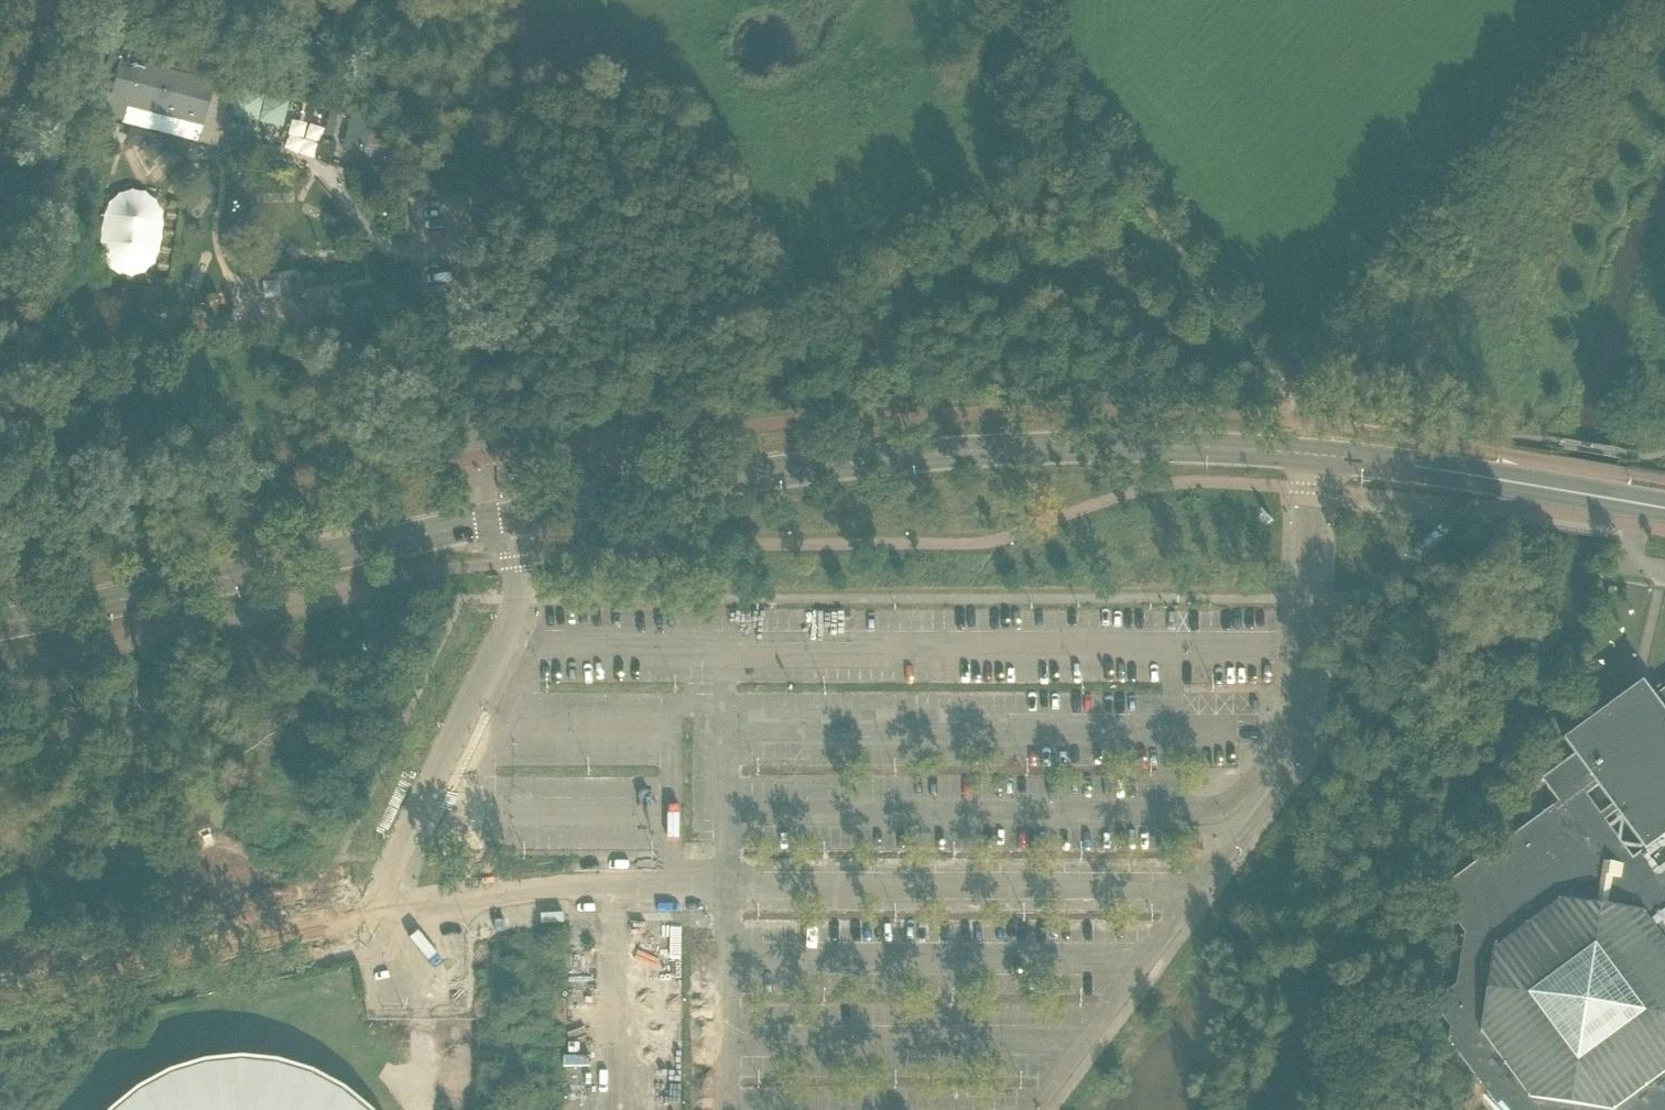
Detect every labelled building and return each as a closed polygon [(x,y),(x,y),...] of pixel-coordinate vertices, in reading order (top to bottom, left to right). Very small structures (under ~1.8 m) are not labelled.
[(111,49),(90,108),(92,109),(97,110),(97,113),(123,119),(121,126),(214,149),(230,88),(214,83),(215,79),(215,77),(111,49)] [(341,135),(341,113),(327,112),(327,134),(341,135)] [(354,113),(344,144),(366,151),(377,120),(354,113)] [(323,139),(318,160),(320,161),(325,163),(326,164),(330,166),(336,142),(333,142),(331,141),(327,140),(325,140),(323,139)] [(104,269),(151,277),(165,199),(118,191),(104,269)] [(302,325),(300,273),(260,275),(261,296),(263,295),(264,327),(302,325)] [(1654,696),(1643,681),(1564,740),(1575,755),(1541,779),(1558,802),(1539,816),(1565,854),(1639,864),(1655,884),(1664,877),(1664,688),(1654,696)] [(578,944),(578,1057),(597,1057),(620,1057),(648,1057),(649,1057),(649,944),(578,944)] [(334,1100),(304,1084),(272,1074),(238,1071),(205,1074),(172,1084),(142,1100),(130,1109),(154,1109),(200,1090),(239,1085),(290,1095),(317,1109),(346,1109),(334,1100)] [(290,1095),(239,1085),(200,1090),(154,1109),(317,1109),(290,1095)]
